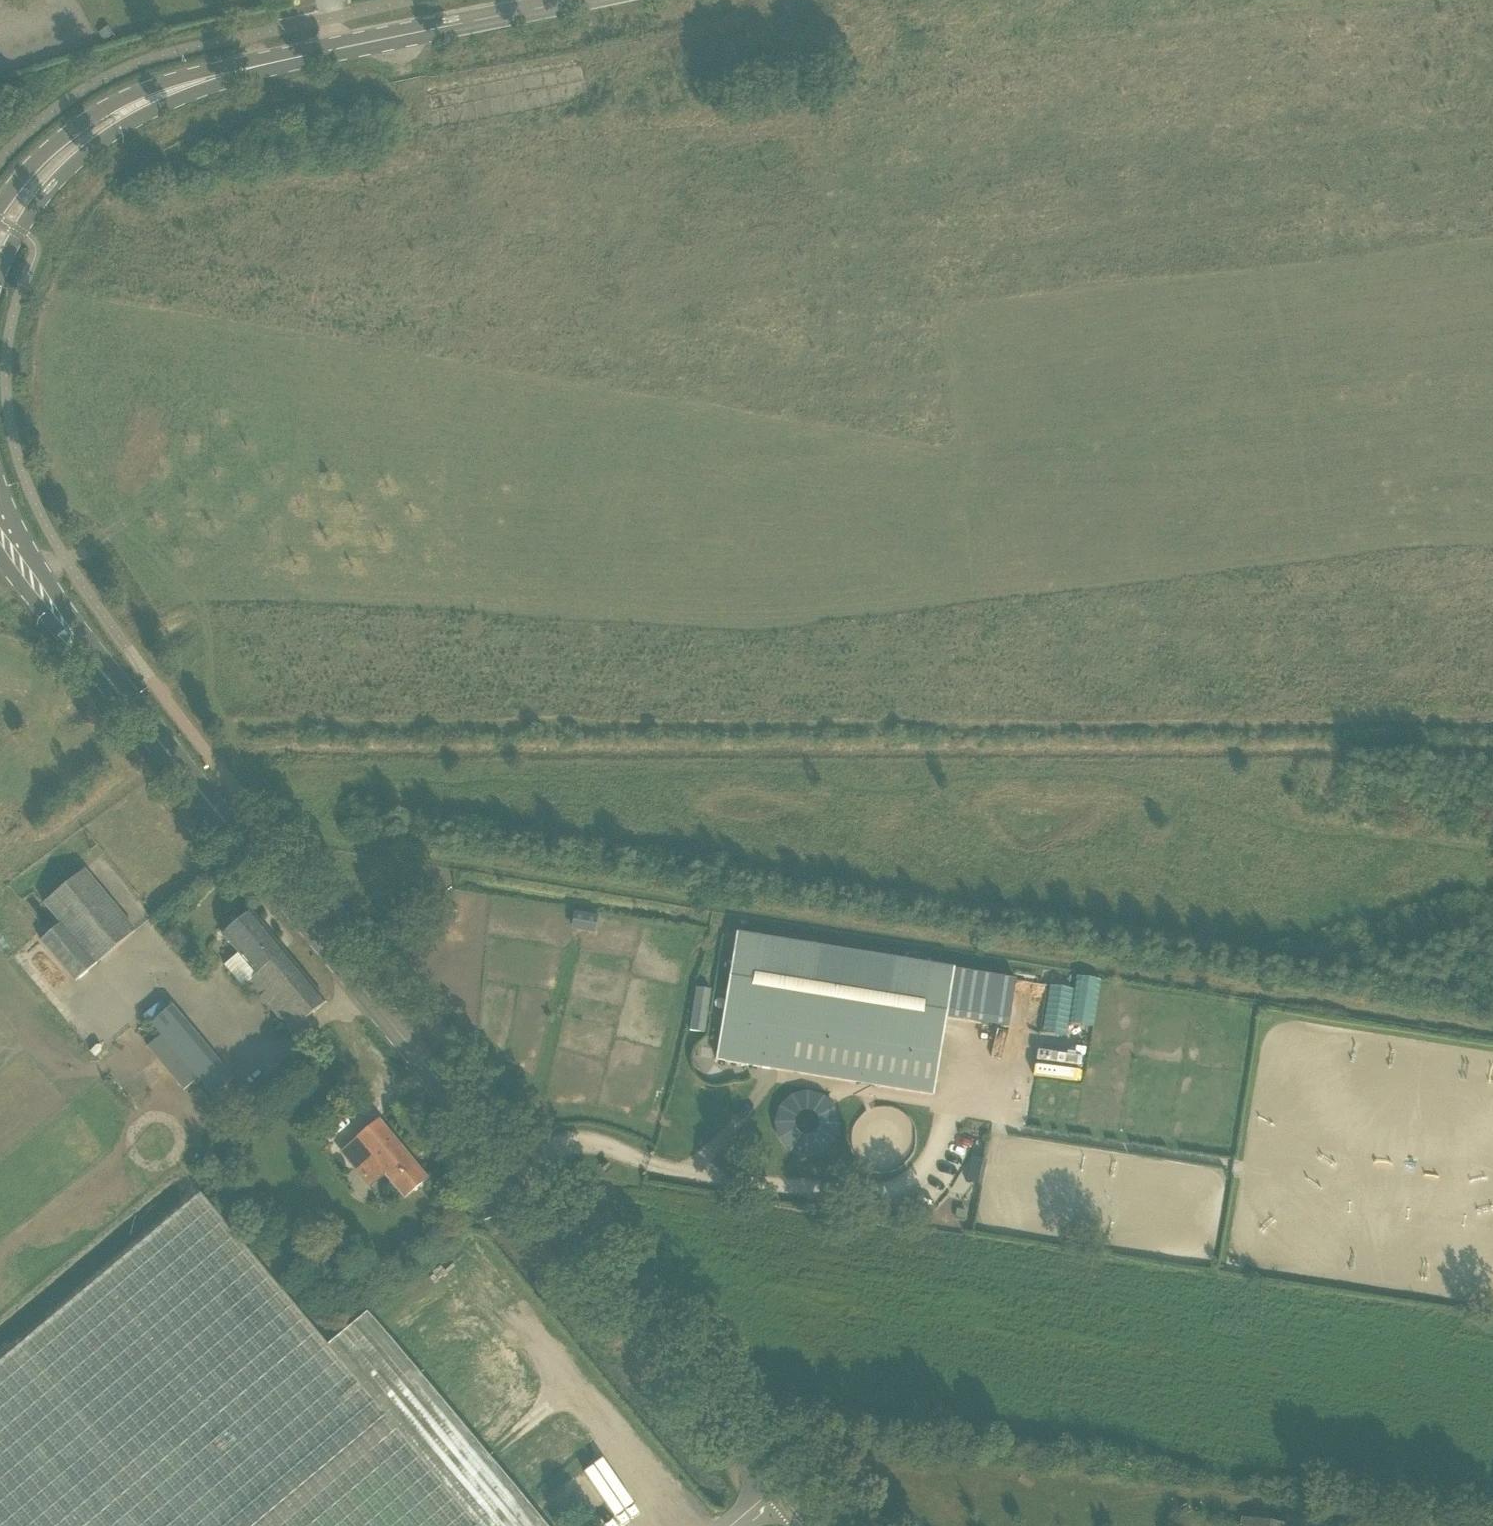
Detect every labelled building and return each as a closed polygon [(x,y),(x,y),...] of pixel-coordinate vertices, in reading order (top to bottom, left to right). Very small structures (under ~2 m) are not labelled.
[(135,932),(84,870),(43,905),(59,925),(40,941),(75,981),(94,966),(135,932)] [(571,911),(570,929),(593,931),(594,912),(571,911)] [(290,1032),(325,1003),(251,913),(223,936),(239,954),(225,965),(243,987),(249,982),(290,1032)] [(419,927),(413,920),(406,927),(411,934),(419,927)] [(945,1018),(953,970),(737,935),(717,1060),(933,1095),(945,1018)] [(1016,980),(953,970),(945,1018),(1008,1028),(1016,980)] [(690,1030),(705,1033),(712,990),(697,988),(690,1030)] [(1095,992),(1072,989),(1069,1005),(1093,1008),(1095,992)] [(233,1080),(172,1006),(150,1025),(160,1037),(147,1048),(183,1092),(197,1081),(211,1098),(233,1080)] [(324,1090),(323,1075),(308,1077),(310,1092),(324,1090)] [(786,1087),(770,1142),(825,1158),(841,1103),(786,1087)] [(369,1189),(386,1174),(405,1197),(426,1179),(378,1122),(339,1154),(369,1189)] [(367,1313),(328,1346),(201,1194),(0,1362),(0,1525),(545,1525),(367,1313)] [(360,1258),(367,1267),(374,1261),(368,1252),(360,1258)] [(845,1452),(859,1460),(863,1452),(849,1444),(845,1452)] [(1191,1511),(1187,1504),(1180,1508),(1184,1515),(1191,1511)] [(1241,1525),(1283,1525),(1283,1523),(1243,1516),(1241,1525)]
